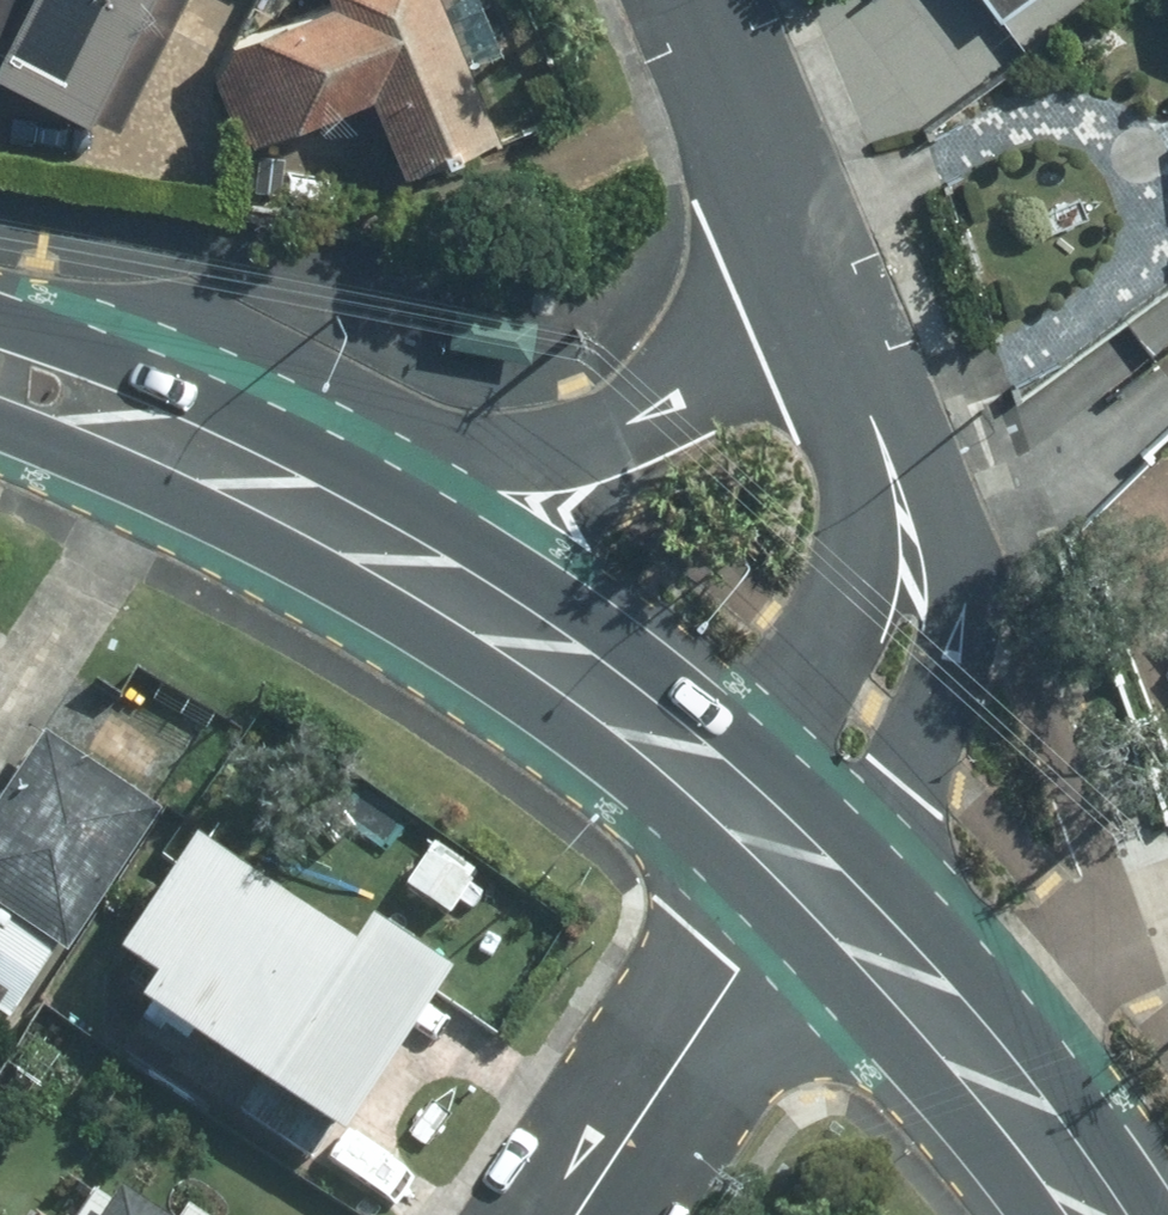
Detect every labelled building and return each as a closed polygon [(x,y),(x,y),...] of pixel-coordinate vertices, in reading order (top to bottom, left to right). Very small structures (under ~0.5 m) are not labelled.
[(82,139),(165,0),(0,0),(0,90),(82,139)] [(220,53),(263,152),(368,108),(399,180),(498,138),(440,0),(317,0),(317,12),(220,53)] [(1150,129),(1167,155),(1167,116),(1150,129)] [(442,351),(524,366),(532,326),(450,311),(442,351)] [(0,800),(0,918),(59,960),(160,816),(45,736),(0,800)] [(88,997),(329,1152),(436,988),(195,832),(88,997)] [(471,889),(424,855),(398,893),(445,926),(471,889)] [(102,1190),(85,1214),(140,1214),(102,1190)]
